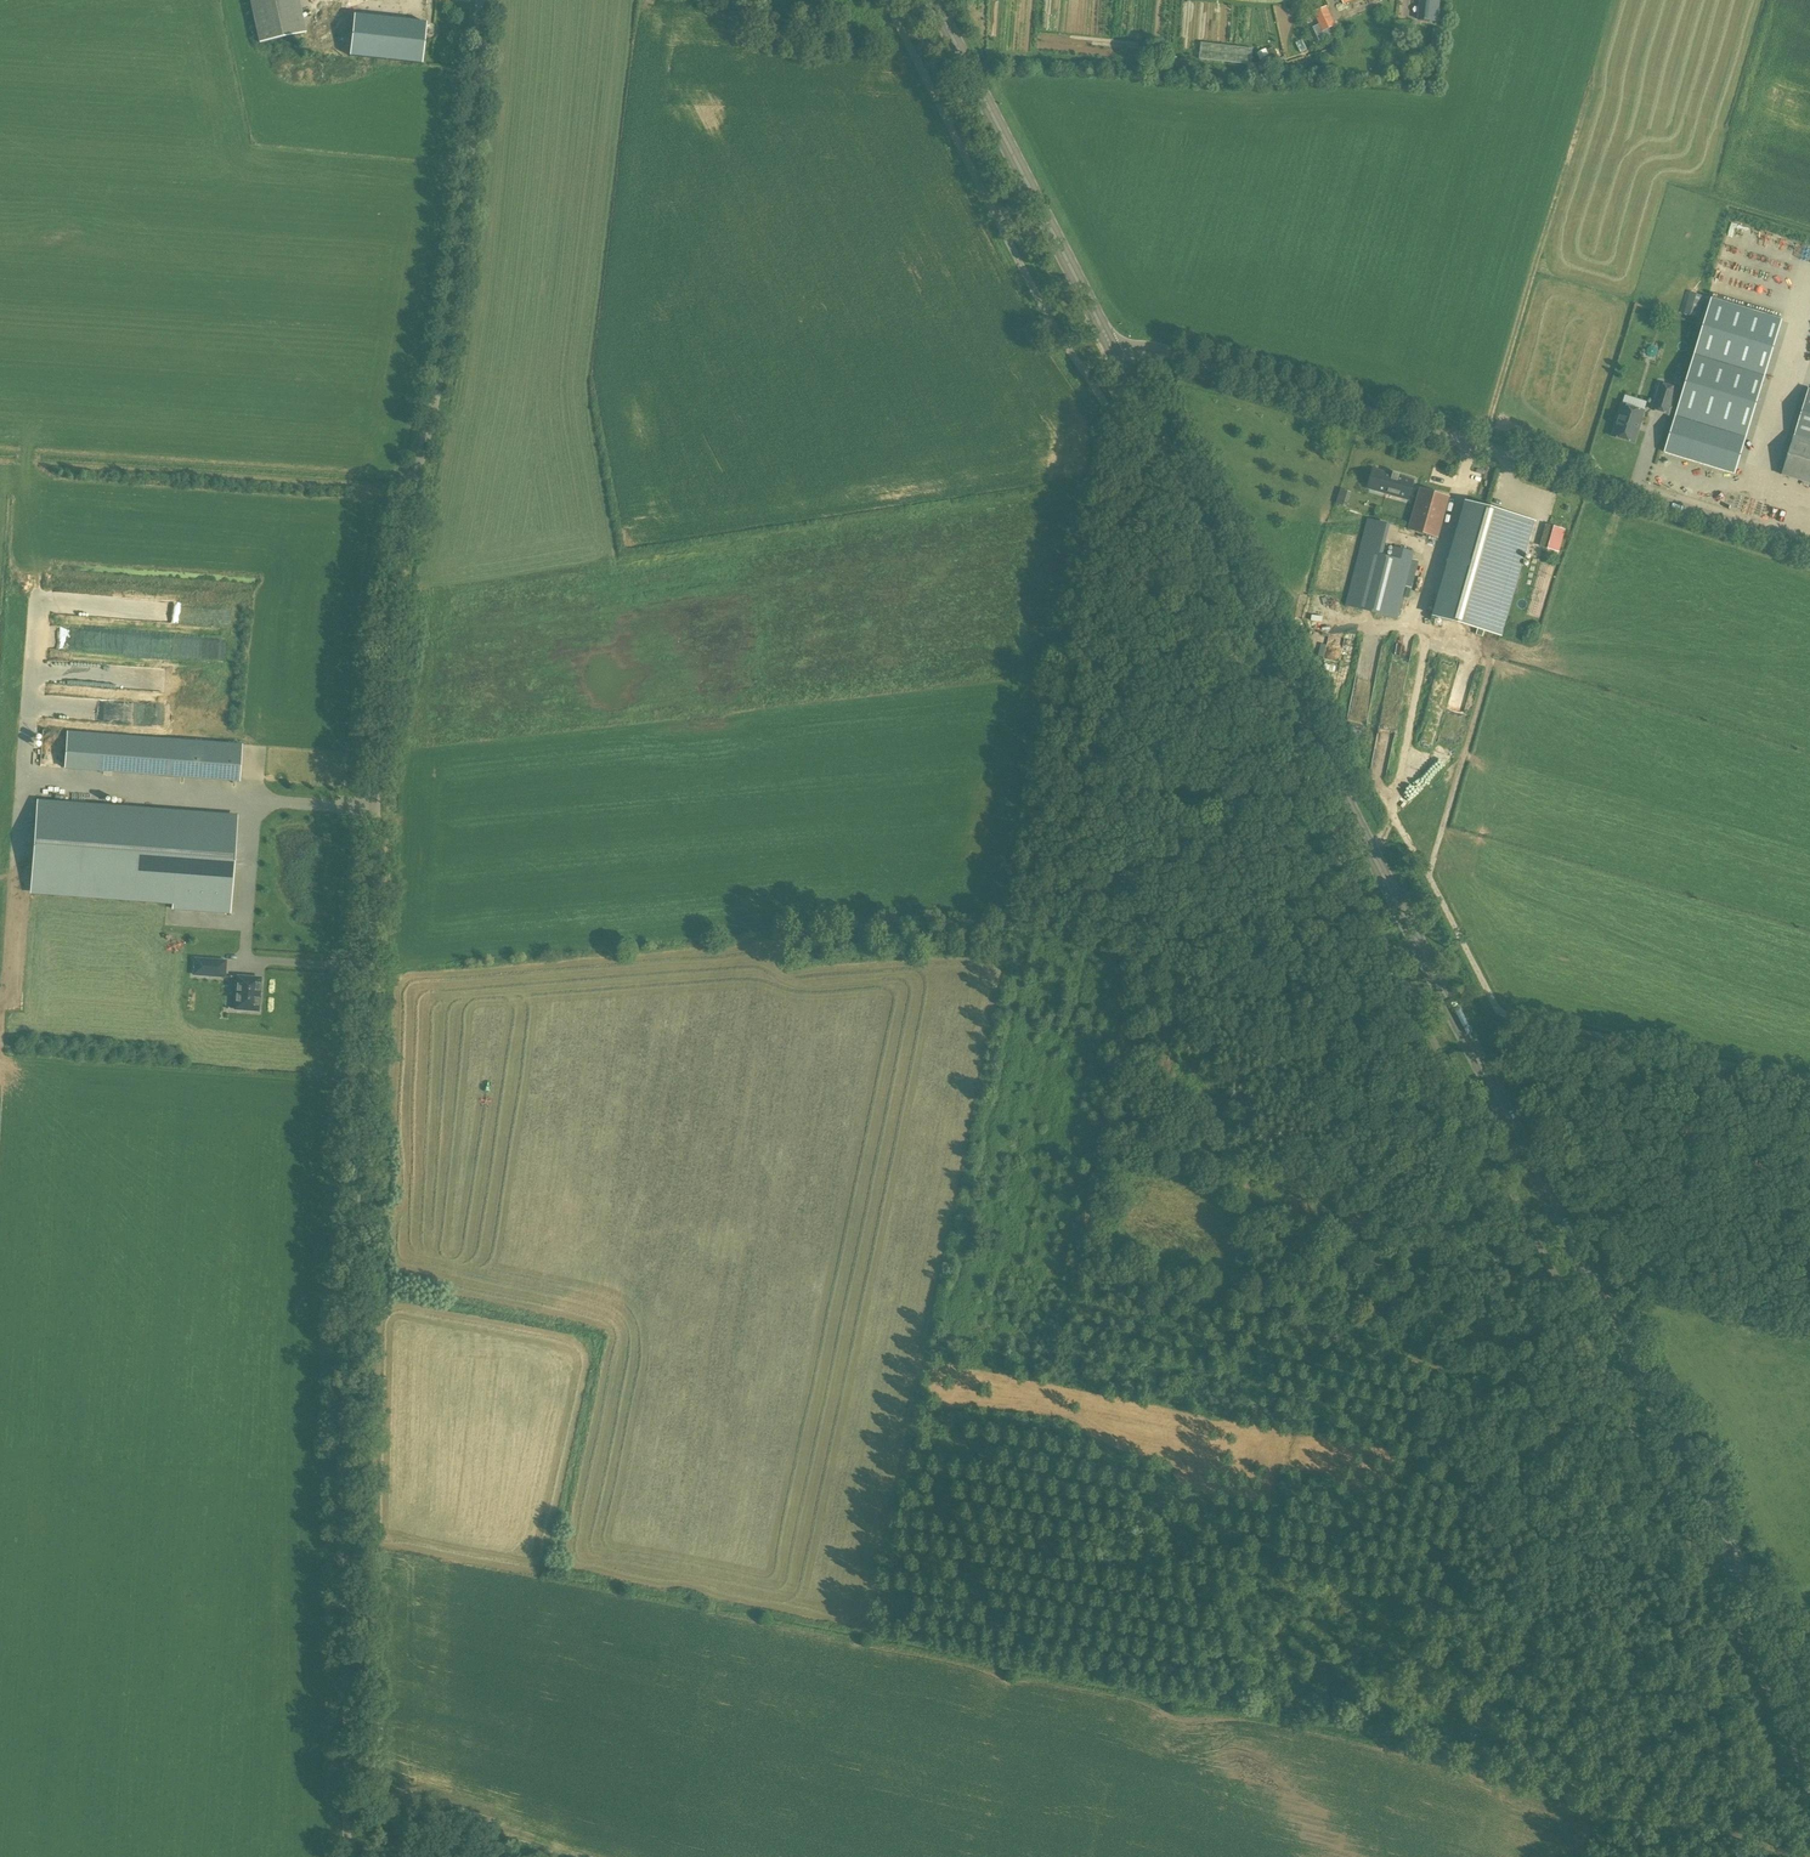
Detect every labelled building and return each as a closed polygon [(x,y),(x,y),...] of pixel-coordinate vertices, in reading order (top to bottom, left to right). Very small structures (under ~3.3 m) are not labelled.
[(306,33),(299,0),(249,0),(259,44),(306,33)] [(1282,50),(1299,48),(1291,0),(1275,0),(1282,50)] [(1440,4),(1420,2),(1418,16),(1438,18),(1440,4)] [(1242,6),(1239,57),(1255,58),(1258,7),(1242,6)] [(1314,13),(1318,22),(1331,16),(1327,7),(1314,13)] [(349,56),(422,64),(426,22),(353,15),(349,56)] [(1271,61),(1279,58),(1274,47),(1267,50),(1271,61)] [(1689,292),(1683,315),(1699,319),(1705,297),(1697,295),(1689,292)] [(1734,473),(1782,317),(1713,295),(1665,452),(1734,473)] [(1788,358),(1773,352),(1770,362),(1784,367),(1788,358)] [(1669,416),(1678,388),(1659,383),(1651,410),(1669,416)] [(1808,390),(1782,476),(1809,484),(1809,391),(1808,390)] [(1634,443),(1644,412),(1622,405),(1618,416),(1615,417),(1613,423),(1615,425),(1612,437),(1634,443)] [(1381,471),(1375,492),(1408,501),(1414,480),(1400,476),(1401,475),(1394,474),(1381,471)] [(1449,498),(1421,490),(1420,491),(1419,496),(1418,501),(1409,530),(1437,538),(1449,498)] [(1732,505),(1743,508),(1746,495),(1736,492),(1732,505)] [(1751,508),(1763,507),(1762,493),(1750,494),(1751,508)] [(1772,513),(1780,516),(1785,500),(1776,498),(1772,513)] [(1534,522),(1468,503),(1436,617),(1502,635),(1534,522)] [(1391,557),(1382,555),(1390,524),(1368,519),(1346,606),(1396,619),(1413,552),(1394,547),(1391,557)] [(1557,552),(1563,529),(1549,525),(1542,548),(1557,552)] [(258,750),(85,738),(83,774),(256,787),(258,750)] [(250,824),(52,806),(45,895),(176,906),(176,914),(242,919),(250,824)] [(234,964),(197,963),(196,984),(233,986),(234,964)] [(274,1042),(276,988),(243,986),(240,1041),(274,1042)]
